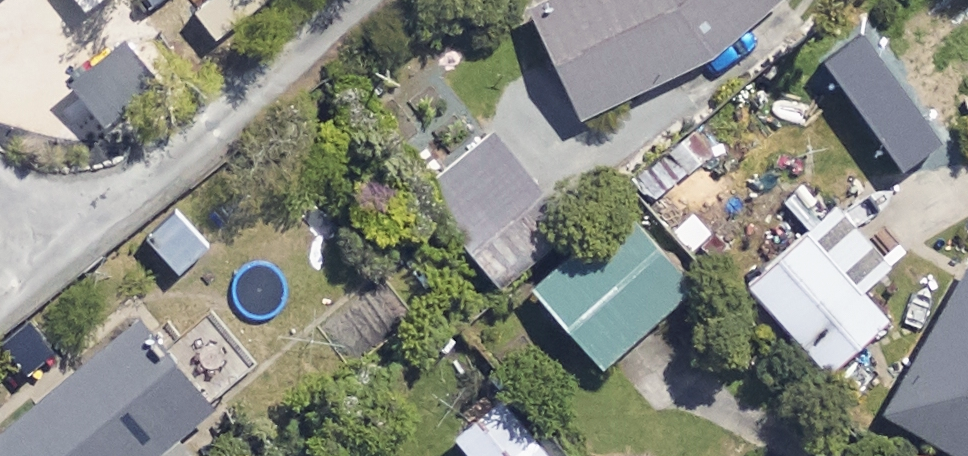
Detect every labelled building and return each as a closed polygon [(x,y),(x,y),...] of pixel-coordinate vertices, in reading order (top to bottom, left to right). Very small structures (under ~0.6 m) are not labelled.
[(578,122),(710,60),(780,0),(549,0),(526,11),(578,122)] [(72,83),(108,125),(161,79),(125,37),(72,83)] [(490,131),(420,187),(498,285),(568,230),(490,131)] [(691,285),(614,206),(526,290),(603,370),(691,285)] [(832,207),(745,286),(826,375),(884,322),(858,294),(887,268),(832,207)] [(879,415),(950,455),(967,455),(967,263),(879,415)] [(177,438),(209,412),(139,325),(0,435),(0,455),(191,455),(177,438)] [(502,396),(452,436),(468,455),(551,455),(502,396)]
